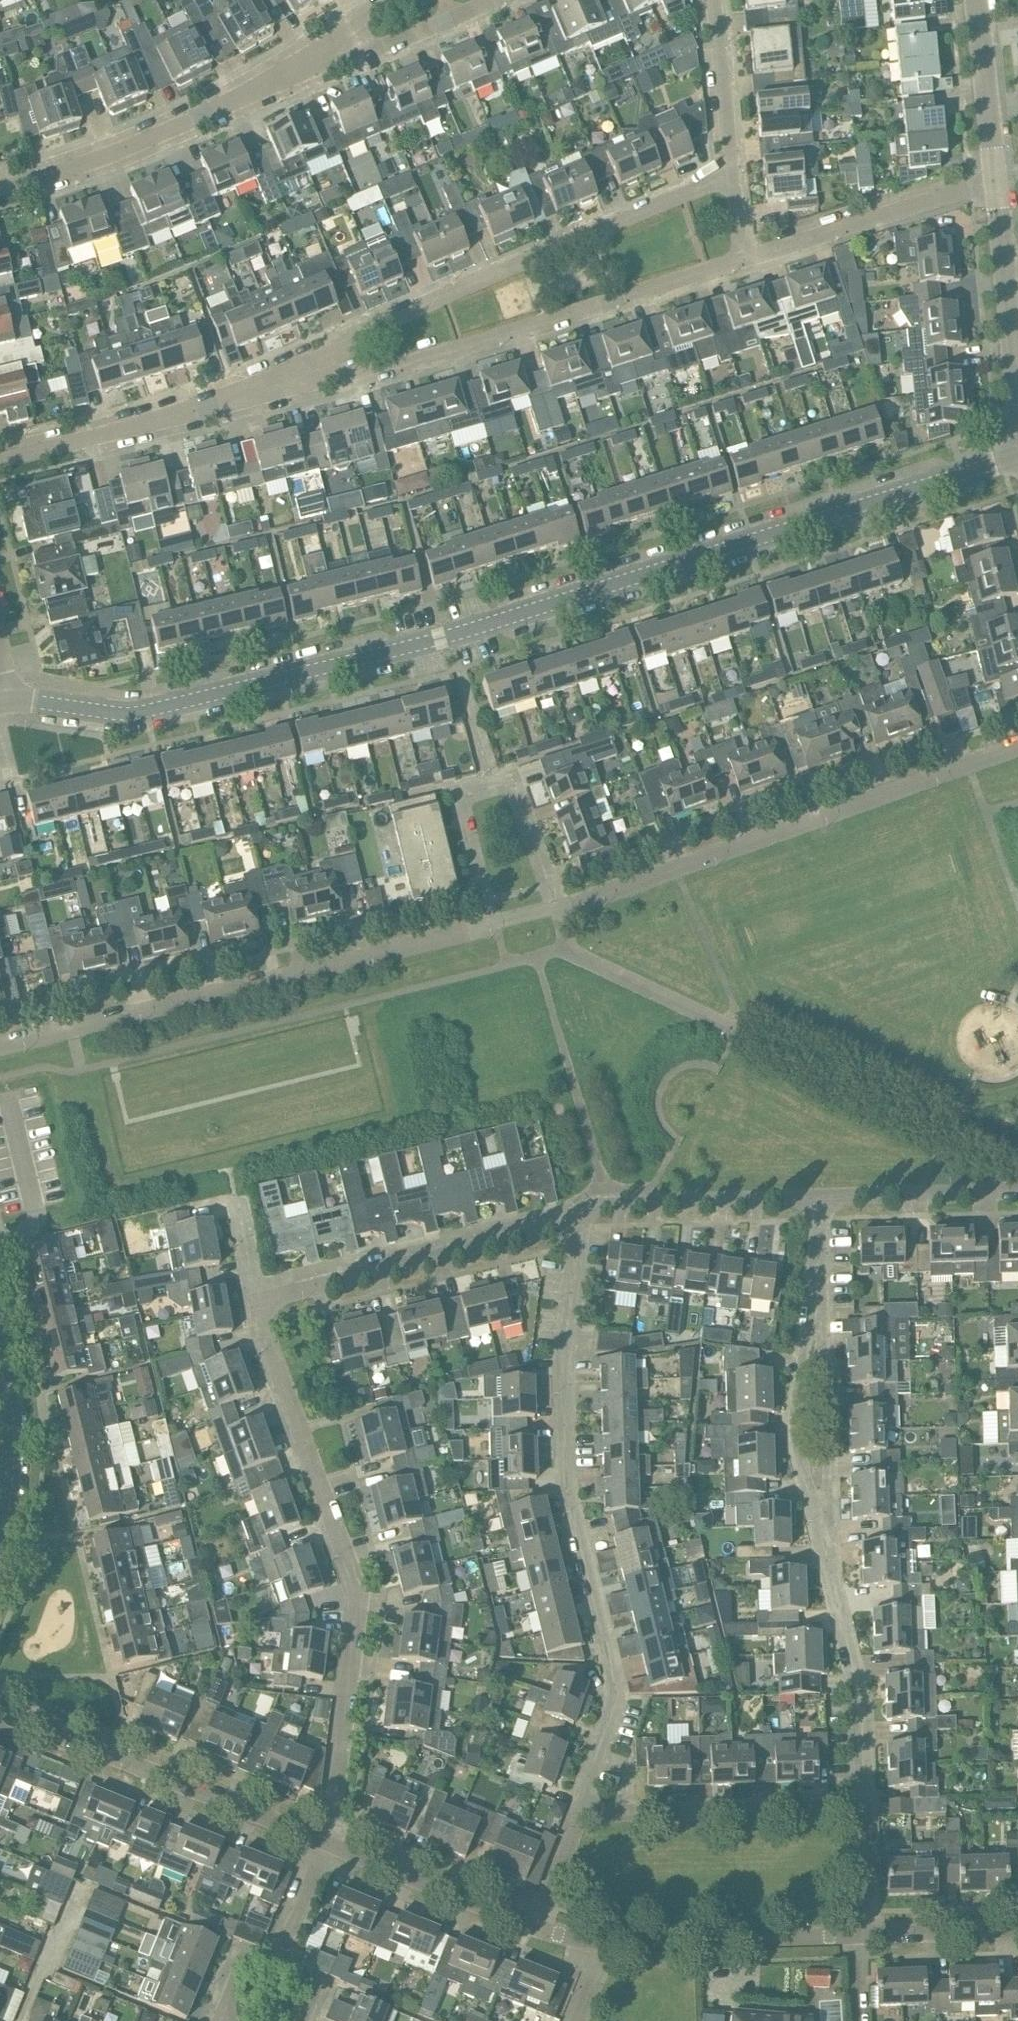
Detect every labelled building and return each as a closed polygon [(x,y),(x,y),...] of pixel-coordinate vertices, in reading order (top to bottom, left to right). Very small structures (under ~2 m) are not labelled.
[(237,9),(232,0),(226,0),(226,3),(219,7),(213,5),(211,6),(208,0),(193,0),(195,4),(212,35),(223,29),(236,50),(238,49),(240,52),(243,53),(256,46),(257,42),(255,40),(255,39),(237,9)] [(274,28),(257,0),(232,0),(237,9),(255,39),(257,42),(260,43),(272,36),(273,33),(271,29),(274,28)] [(315,3),(312,0),(286,0),(295,15),(315,3)] [(589,44),(591,49),(624,35),(627,43),(621,30),(609,0),(597,0),(596,0),(577,0),(572,2),(589,44)] [(647,0),(609,0),(621,30),(627,43),(640,38),(636,27),(641,25),(638,18),(653,12),(651,7),(650,7),(647,0)] [(651,7),(662,2),(669,19),(685,12),(684,0),(647,0),(650,7),(651,7)] [(799,17),(797,5),(796,0),(745,0),(747,12),(766,10),(767,21),(799,17)] [(863,0),(838,0),(842,32),(866,30),(863,0)] [(894,24),(924,20),(923,7),(931,6),(931,0),(891,0),(894,24)] [(589,44),(572,2),(551,11),(554,18),(543,23),(549,36),(557,57),(589,44)] [(807,3),(797,5),(799,17),(809,16),(807,3)] [(171,30),(176,41),(195,79),(211,71),(211,68),(210,65),(212,64),(201,41),(212,35),(195,4),(184,10),(189,21),(171,30)] [(92,13),(89,6),(79,10),(82,18),(92,13)] [(799,17),(767,21),(768,32),(750,34),(752,55),(802,50),(800,29),(799,17)] [(51,20),(43,23),(46,33),(47,32),(54,30),(51,20)] [(144,53),(137,37),(133,29),(129,21),(117,25),(131,58),(144,53)] [(530,69),(557,57),(549,36),(543,23),(545,28),(534,33),(529,21),(513,28),(530,69)] [(43,23),(26,29),(30,38),(46,33),(43,23)] [(3,46),(13,43),(8,24),(0,26),(0,36),(3,46)] [(163,63),(157,51),(144,24),(133,29),(137,37),(144,53),(149,66),(151,69),(163,63)] [(69,25),(61,28),(66,42),(75,39),(69,25)] [(898,63),(937,59),(935,38),(926,39),(925,26),(895,29),(898,63)] [(530,69),(513,28),(497,34),(501,46),(490,51),(501,77),(512,72),(514,76),(530,69)] [(842,34),(827,35),(829,47),(832,46),(843,45),(842,34)] [(692,35),(667,46),(673,59),(698,48),(692,35)] [(42,37),(31,40),(35,51),(42,48),(44,42),(42,37)] [(19,43),(22,52),(32,49),(30,40),(19,43)] [(195,79),(192,73),(176,41),(157,51),(163,63),(173,83),(175,82),(177,85),(180,87),(195,79)] [(457,51),(471,83),(475,92),(502,81),(501,77),(490,51),(479,56),(473,44),(457,51)] [(844,58),(843,45),(832,46),(829,47),(826,47),(827,59),(844,58)] [(673,59),(667,46),(635,60),(641,73),(673,59)] [(149,66),(144,53),(131,58),(127,48),(108,56),(114,70),(128,103),(130,109),(145,102),(146,98),(145,96),(148,95),(139,74),(151,69),(149,66)] [(774,84),(805,81),(802,50),(752,55),(754,76),(773,74),(774,84)] [(49,94),(61,128),(63,133),(79,128),(80,124),(79,122),(81,122),(73,98),(86,94),(77,71),(70,51),(56,56),(56,72),(48,75),(46,79),(44,80),(49,94)] [(471,83),(457,51),(441,58),(446,70),(435,75),(438,83),(438,82),(444,95),(471,83)] [(679,59),(685,74),(698,68),(696,52),(679,59)] [(854,53),(845,54),(846,69),(856,68),(854,53)] [(108,56),(89,64),(90,66),(77,71),(86,94),(98,89),(107,112),(110,111),(110,112),(114,115),(130,109),(128,103),(114,70),(108,56)] [(937,59),(898,63),(902,98),(912,96),(932,94),(931,82),(939,80),(937,59)] [(607,86),(638,73),(633,60),(602,73),(607,86)] [(418,68),(402,74),(416,106),(431,100),(435,111),(448,106),(444,95),(438,82),(438,83),(435,75),(423,80),(418,68)] [(656,69),(639,77),(645,92),(663,84),(656,69)] [(420,117),(416,106),(402,74),(386,81),(391,93),(380,98),(384,106),(393,129),(420,117)] [(758,118),(797,114),(809,113),(805,81),(774,84),(775,95),(756,97),(758,118)] [(0,87),(0,96),(6,120),(19,116),(13,93),(11,85),(0,87)] [(611,85),(603,89),(608,102),(617,98),(611,85)] [(63,133),(61,128),(49,94),(38,98),(34,86),(25,89),(13,93),(19,116),(32,112),(34,116),(40,135),(43,135),(43,136),(46,139),(63,133)] [(583,86),(573,90),(576,97),(586,93),(583,86)] [(571,89),(563,92),(567,103),(575,100),(571,89)] [(602,89),(589,95),(593,104),(605,98),(602,89)] [(380,134),(393,129),(384,106),(383,106),(380,98),(368,103),(363,91),(347,98),(360,130),(376,123),(380,134)] [(849,97),(850,105),(860,104),(859,91),(848,92),(849,97)] [(841,110),(850,109),(850,105),(849,97),(839,98),(841,110)] [(325,121),(338,153),(365,142),(360,130),(347,98),(331,104),(336,117),(325,121)] [(894,138),(945,133),(943,111),(934,112),(932,99),(913,101),(902,102),(906,136),(894,138)] [(656,124),(672,164),(677,162),(679,166),(690,161),(689,157),(693,155),(686,139),(698,134),(699,137),(707,133),(704,103),(687,110),(684,103),(672,108),(673,111),(653,119),(656,124)] [(860,104),(850,105),(850,109),(851,118),(862,117),(860,104)] [(851,118),(850,109),(841,110),(842,122),(851,121),(851,118)] [(552,127),(553,122),(549,113),(540,117),(546,130),(552,127)] [(809,113),(797,114),(758,118),(761,139),(779,138),(781,148),(812,145),(809,113)] [(308,114),(287,123),(303,160),(309,173),(306,165),(325,157),(327,161),(340,156),(338,153),(325,121),(313,126),(308,114)] [(653,119),(651,114),(638,120),(636,132),(640,140),(627,145),(640,177),(645,176),(646,178),(656,174),(655,171),(661,169),(654,152),(665,147),(672,164),(656,124),(653,119)] [(507,130),(501,115),(488,120),(493,135),(507,130)] [(272,144),(261,148),(271,173),(277,186),(309,173),(303,160),(287,123),(267,132),(272,144)] [(479,142),(490,137),(493,136),(488,125),(475,131),(479,142)] [(945,133),(894,138),(896,158),(908,157),(909,167),(897,168),(899,186),(926,178),(926,170),(940,168),(938,155),(947,154),(945,133)] [(449,141),(436,147),(440,157),(454,151),(449,141)] [(855,159),(856,172),(857,185),(858,185),(859,192),(873,191),(868,141),(854,143),(855,159)] [(261,148),(245,156),(239,143),(220,151),(222,156),(236,188),(256,180),(267,205),(282,199),(271,173),(261,148)] [(638,182),(637,179),(640,177),(627,145),(615,150),(612,143),(592,151),(602,175),(613,170),(620,186),(626,183),(627,186),(638,182)] [(765,182),(803,178),(801,157),(819,155),(818,144),(812,145),(781,148),(782,159),(763,161),(765,182)] [(208,188),(196,193),(208,220),(220,215),(213,198),(236,188),(220,151),(201,160),(207,173),(202,175),(208,188)] [(592,201),(591,198),(597,196),(590,179),(602,175),(592,151),(580,156),(579,153),(559,162),(563,172),(577,204),(581,203),(582,205),(592,201)] [(426,154),(415,158),(419,167),(429,163),(426,154)] [(845,174),(856,172),(855,159),(838,161),(839,174),(845,174)] [(574,209),(573,206),(577,204),(563,172),(559,162),(545,168),(546,171),(528,178),(538,202),(549,197),(556,213),(563,210),(564,213),(574,209)] [(392,165),(380,169),(384,178),(396,174),(392,165)] [(529,228),(528,225),(533,223),(526,206),(538,202),(528,178),(524,169),(510,175),(509,188),(511,194),(500,199),(513,231),(518,229),(519,232),(529,228)] [(425,174),(421,172),(416,173),(414,178),(416,182),(420,184),(425,182),(427,178),(425,174)] [(857,185),(856,172),(845,174),(846,186),(857,185)] [(150,181),(170,229),(171,232),(194,222),(195,226),(208,220),(196,193),(185,198),(179,185),(175,187),(169,173),(150,181)] [(806,198),(803,178),(765,182),(767,203),(786,201),(787,212),(808,210),(818,206),(818,197),(806,198)] [(138,220),(126,224),(136,252),(150,247),(146,238),(170,229),(150,181),(131,189),(136,203),(132,205),(138,220)] [(453,260),(464,255),(463,253),(469,250),(462,234),(474,228),(464,205),(455,183),(443,188),(452,210),(443,214),(447,222),(435,227),(448,259),(452,257),(453,260)] [(382,198),(377,186),(363,192),(369,204),(382,198)] [(333,195),(326,191),(318,195),(323,206),(336,201),(333,195)] [(464,205),(474,228),(486,224),(495,246),(515,237),(513,232),(513,231),(500,199),(488,204),(485,197),(464,205)] [(126,224),(114,228),(109,213),(104,215),(99,200),(80,207),(96,256),(119,247),(123,257),(136,252),(126,224)] [(97,258),(96,256),(80,207),(60,213),(64,228),(60,229),(63,240),(50,245),(57,271),(97,258)] [(326,209),(313,214),(316,221),(329,216),(326,209)] [(445,263),(444,261),(448,259),(435,227),(422,232),(419,224),(412,227),(405,212),(391,217),(398,233),(408,257),(420,251),(427,268),(434,265),(435,268),(445,263)] [(219,217),(210,221),(214,230),(220,228),(221,222),(219,217)] [(291,221),(280,226),(285,237),(296,232),(291,221)] [(47,242),(44,229),(30,231),(32,245),(47,242)] [(897,266),(918,264),(958,260),(955,239),(934,241),(933,230),(893,234),(897,266)] [(397,283),(396,281),(403,278),(396,262),(408,257),(398,233),(386,238),(384,235),(364,244),(368,255),(382,287),(386,285),(387,288),(397,283)] [(17,251),(7,253),(4,242),(2,243),(1,241),(0,236),(0,255),(17,251)] [(242,249),(247,261),(263,254),(258,242),(242,249)] [(58,276),(57,271),(50,245),(50,243),(37,246),(45,279),(58,276)] [(379,291),(378,289),(382,287),(368,255),(364,244),(343,252),(344,256),(332,261),(333,262),(342,284),(354,279),(361,296),(367,293),(368,296),(379,291)] [(849,246),(833,251),(840,273),(857,271),(849,246)] [(232,267),(247,261),(242,249),(226,255),(232,267)] [(15,286),(12,275),(18,273),(21,268),(17,251),(0,255),(0,290),(15,286)] [(317,314),(337,306),(334,297),(345,292),(342,284),(333,262),(332,261),(328,252),(296,265),(304,285),(317,314)] [(913,285),(914,297),(939,295),(938,283),(960,281),(958,260),(918,264),(920,284),(913,285)] [(297,323),(317,314),(304,285),(294,289),(283,263),(273,267),(278,278),(297,323)] [(260,290),(277,331),(297,323),(278,278),(273,267),(274,269),(265,273),(270,286),(260,290)] [(805,274),(819,319),(838,313),(843,327),(846,329),(852,327),(854,324),(845,293),(840,280),(830,283),(825,267),(805,274)] [(69,271),(58,274),(62,286),(72,283),(69,271)] [(780,302),(791,336),(794,345),(806,341),(801,325),(819,319),(805,274),(785,280),(791,299),(780,302)] [(45,279),(43,279),(46,294),(61,291),(58,276),(45,279)] [(208,311),(214,324),(213,324),(222,344),(233,340),(237,348),(257,340),(238,294),(232,282),(223,286),(229,302),(208,311)] [(0,290),(0,324),(23,319),(15,286),(0,290)] [(780,302),(770,306),(764,287),(744,293),(758,339),(759,341),(791,336),(780,302)] [(149,289),(138,293),(142,303),(153,299),(149,289)] [(257,340),(277,331),(260,290),(249,295),(247,290),(238,294),(257,340)] [(854,291),(847,293),(849,304),(862,301),(860,294),(854,291)] [(758,339),(744,293),(724,299),(734,330),(723,333),(730,356),(743,352),(740,344),(758,339)] [(939,295),(914,297),(897,299),(898,310),(911,330),(908,330),(918,329),(964,325),(962,304),(940,306),(939,295)] [(81,303),(66,308),(68,316),(83,312),(81,303)] [(703,306),(683,312),(699,363),(718,356),(721,363),(731,360),(730,356),(723,333),(713,337),(709,325),(703,306)] [(66,308),(56,311),(58,319),(68,316),(66,308)] [(664,358),(664,359),(668,370),(669,375),(700,365),(699,363),(683,312),(663,318),(669,338),(674,354),(664,358)] [(154,343),(151,333),(142,329),(139,330),(134,315),(124,319),(125,324),(143,380),(164,373),(154,343)] [(179,317),(169,320),(184,367),(205,360),(203,351),(214,347),(208,328),(208,326),(184,333),(179,317)] [(28,339),(23,319),(10,322),(0,324),(0,347),(1,346),(4,358),(13,355),(35,350),(32,338),(28,339)] [(164,373),(184,367),(169,320),(149,326),(151,333),(154,343),(164,373)] [(107,337),(122,386),(143,380),(125,324),(116,327),(124,352),(113,356),(107,337)] [(867,324),(856,325),(860,336),(868,336),(867,324)] [(622,331),(637,380),(668,370),(664,359),(654,363),(648,344),(642,325),(622,331)] [(918,329),(908,330),(910,350),(902,351),(904,363),(921,362),(946,359),(945,348),(967,345),(964,325),(918,329)] [(637,380),(622,331),(602,338),(608,357),(612,370),(602,373),(609,396),(620,393),(618,386),(637,380)] [(122,386),(107,337),(93,341),(96,351),(78,357),(82,373),(85,388),(89,404),(90,404),(85,388),(98,384),(101,393),(122,386)] [(863,350),(860,340),(849,343),(853,354),(863,350)] [(561,351),(576,399),(595,393),(597,400),(609,396),(602,373),(591,377),(587,363),(581,344),(561,351)] [(13,355),(16,367),(0,371),(0,393),(39,384),(34,366),(44,363),(40,348),(35,350),(13,355)] [(76,349),(67,351),(69,358),(78,356),(76,349)] [(576,399),(561,351),(541,357),(551,389),(553,389),(554,392),(542,396),(552,429),(565,425),(557,400),(575,394),(576,399)] [(880,355),(866,357),(869,367),(881,365),(880,355)] [(846,357),(835,361),(837,369),(849,365),(846,357)] [(800,370),(797,359),(786,362),(789,373),(800,370)] [(931,393),(971,389),(969,368),(947,370),(946,359),(921,362),(904,363),(905,378),(913,377),(914,395),(931,393)] [(837,369),(835,361),(822,365),(825,373),(837,369)] [(520,364),(500,370),(510,402),(530,396),(526,383),(520,364)] [(514,416),(510,402),(500,370),(480,376),(489,408),(479,411),(483,425),(514,416)] [(73,409),(89,404),(85,388),(82,373),(64,378),(67,390),(73,409)] [(816,373),(795,380),(798,388),(818,381),(816,373)] [(752,385),(749,375),(738,378),(741,388),(752,385)] [(6,414),(9,426),(33,420),(30,405),(45,401),(50,394),(67,390),(64,378),(39,384),(0,393),(0,416),(6,414)] [(731,380),(727,386),(729,392),(740,389),(737,378),(731,380)] [(785,392),(798,388),(795,380),(783,383),(785,392)] [(437,388),(451,435),(483,425),(479,411),(467,415),(463,402),(457,382),(437,388)] [(451,435),(437,388),(406,397),(419,444),(451,435)] [(766,389),(754,392),(756,401),(769,397),(766,389)] [(914,395),(916,415),(926,414),(928,426),(929,441),(949,435),(948,424),(953,424),(952,412),(973,410),(971,389),(931,393),(914,395)] [(756,401),(754,392),(742,396),(744,405),(756,401)] [(539,433),(552,429),(542,396),(529,400),(539,433)] [(395,436),(382,439),(386,453),(397,450),(419,444),(406,397),(385,403),(391,422),(395,436)] [(727,411),(724,402),(712,405),(714,414),(727,411)] [(373,457),(386,453),(382,439),(370,443),(362,414),(351,417),(348,407),(338,410),(353,463),(373,458),(373,457)] [(708,417),(705,408),(693,411),(695,421),(708,417)] [(353,463),(338,410),(328,413),(331,422),(319,425),(321,433),(310,436),(316,459),(319,472),(334,469),(339,471),(347,469),(350,464),(353,463)] [(874,410),(853,417),(862,448),(883,441),(874,410)] [(649,419),(646,411),(638,413),(641,422),(649,419)] [(662,415),(664,424),(676,420),(674,412),(662,415)] [(652,428),(664,424),(662,415),(650,419),(652,428)] [(862,448),(853,417),(832,424),(842,454),(862,448)] [(619,428),(616,420),(606,424),(609,432),(619,428)] [(832,424),(811,430),(821,461),(842,454),(832,424)] [(272,428),(285,479),(307,474),(304,462),(316,459),(310,436),(298,439),(296,432),(285,435),(282,425),(272,428)] [(595,426),(586,429),(589,438),(598,435),(595,426)] [(567,427),(553,432),(557,445),(572,441),(567,427)] [(285,479),(282,468),(272,428),(262,430),(264,440),(253,443),(258,462),(246,465),(252,488),(285,479)] [(622,434),(625,443),(637,440),(634,430),(622,434)] [(811,430),(790,437),(800,468),(821,461),(811,430)] [(625,443),(622,434),(610,438),(613,447),(625,443)] [(790,437),(770,443),(779,474),(800,468),(790,437)] [(215,485),(218,497),(252,488),(246,465),(234,468),(229,449),(218,452),(216,442),(206,445),(215,485)] [(758,481),(760,480),(779,474),(770,443),(748,450),(750,454),(758,481)] [(593,444),(580,448),(583,456),(595,452),(593,444)] [(196,494),(183,497),(185,505),(198,502),(218,497),(215,485),(206,445),(195,447),(198,457),(186,460),(194,490),(195,490),(196,494)] [(565,461),(583,456),(580,448),(562,453),(565,461)] [(494,467),(490,454),(478,458),(482,471),(494,467)] [(758,481),(750,454),(729,461),(739,491),(761,484),(760,480),(758,481)] [(504,464),(502,455),(493,457),(495,467),(504,464)] [(185,505),(183,497),(176,471),(165,473),(163,465),(151,468),(149,459),(139,461),(152,514),(185,505)] [(532,463),(535,472),(546,468),(543,460),(532,463)] [(131,519),(152,514),(139,461),(129,464),(131,473),(119,476),(128,510),(116,513),(118,521),(121,532),(134,529),(131,519)] [(535,472),(532,463),(520,467),(522,476),(535,472)] [(710,496),(709,497),(710,501),(732,494),(723,463),(702,469),(710,496)] [(459,465),(451,467),(455,480),(462,478),(459,465)] [(689,503),(709,497),(710,496),(702,469),(701,465),(679,472),(689,503)] [(445,466),(429,471),(433,484),(449,479),(445,466)] [(501,467),(488,470),(491,479),(503,475),(501,467)] [(491,479),(488,470),(477,474),(479,483),(491,479)] [(679,472),(659,479),(669,509),(689,503),(679,472)] [(430,486),(426,473),(394,482),(398,496),(430,486)] [(65,507),(61,494),(70,492),(67,478),(71,477),(71,475),(37,484),(35,484),(33,485),(31,486),(29,487),(27,488),(25,489),(23,491),(22,492),(23,493),(25,491),(31,516),(24,517),(23,516),(22,516),(28,540),(29,543),(48,539),(79,531),(72,505),(65,507)] [(669,509),(659,479),(638,485),(648,516),(669,509)] [(469,482),(449,489),(451,498),(472,491),(469,482)] [(627,522),(648,516),(638,485),(617,492),(627,522)] [(386,500),(383,486),(364,491),(367,505),(386,500)] [(109,489),(93,493),(101,526),(107,524),(118,522),(109,489)] [(428,496),(430,504),(451,498),(449,489),(428,496)] [(326,512),(321,492),(296,499),(301,518),(326,512)] [(606,529),(607,529),(627,522),(617,492),(596,498),(597,503),(606,529)] [(410,511),(430,504),(428,496),(407,502),(410,511)] [(327,501),(331,515),(335,514),(339,513),(336,498),(327,501)] [(609,533),(607,529),(606,529),(597,503),(577,509),(587,540),(609,533)] [(203,518),(200,505),(186,508),(189,521),(203,518)] [(391,506),(379,509),(381,518),(393,515),(391,506)] [(381,518),(379,509),(366,513),(368,521),(381,518)] [(335,514),(339,530),(337,523),(350,520),(348,511),(339,513),(335,514)] [(570,511),(550,518),(558,545),(556,545),(558,549),(580,542),(570,511)] [(318,535),(339,530),(335,514),(331,515),(323,517),(325,523),(315,525),(318,535)] [(537,551),(556,545),(558,545),(550,518),(548,514),(527,520),(537,551)] [(952,553),(956,552),(960,551),(968,549),(983,546),(1007,540),(1001,518),(974,524),(972,515),(953,521),(955,529),(947,531),(952,553)] [(527,520),(506,527),(516,558),(537,551),(527,520)] [(118,522),(107,524),(110,535),(121,532),(118,521),(118,522)] [(237,525),(226,528),(229,540),(240,537),(237,525)] [(307,527),(294,530),(296,539),(309,536),(307,527)] [(495,564),(516,558),(506,527),(486,534),(495,564)] [(284,542),(296,539),(294,530),(282,533),(284,542)] [(191,534),(159,542),(162,556),(171,554),(195,549),(191,534)] [(495,564),(486,534),(465,540),(475,571),(495,564)] [(914,550),(918,548),(913,534),(898,539),(902,553),(914,550)] [(256,539),(245,541),(247,551),(258,548),(256,539)] [(454,578),(455,577),(475,571),(465,540),(444,547),(445,551),(454,578)] [(247,551),(245,541),(232,544),(234,554),(247,551)] [(50,625),(77,618),(89,615),(84,596),(83,590),(85,589),(82,578),(98,574),(94,557),(78,561),(78,559),(77,559),(74,544),(52,549),(33,553),(37,569),(35,569),(42,599),(44,599),(50,625)] [(142,559),(138,544),(125,547),(129,563),(142,559)] [(1015,572),(1010,551),(986,557),(983,546),(968,549),(960,551),(956,552),(950,554),(958,586),(965,585),(976,582),(1015,572)] [(215,549),(202,552),(204,561),(217,558),(215,549)] [(914,550),(902,553),(910,578),(921,574),(918,563),(914,550)] [(456,581),(455,577),(454,578),(445,551),(425,557),(434,588),(456,581)] [(204,561),(202,552),(190,555),(192,564),(204,561)] [(892,552),(871,559),(881,590),(900,584),(905,602),(917,598),(913,588),(910,579),(902,582),(898,571),(892,552)] [(159,557),(161,566),(173,563),(171,554),(162,556),(159,557)] [(322,554),(301,559),(307,586),(314,614),(316,613),(336,608),(328,577),(322,554)] [(161,566),(159,557),(147,560),(149,569),(161,566)] [(850,566),(860,596),(881,590),(871,559),(850,566)] [(399,593),(398,593),(399,597),(422,592),(414,560),(394,565),(393,566),(399,593)] [(378,598),(398,593),(399,593),(393,566),(392,561),(370,567),(378,598)] [(840,603),(860,596),(850,566),(830,572),(840,603)] [(370,567),(349,572),(357,603),(378,598),(370,567)] [(357,603),(349,572),(328,577),(336,608),(357,603)] [(840,603),(830,572),(809,579),(819,610),(840,603)] [(976,582),(979,594),(971,596),(976,617),(999,611),(996,600),(1017,594),(1017,586),(1015,572),(976,582)] [(809,579),(790,585),(788,586),(796,612),(798,616),(819,610),(809,579)] [(776,619),(796,612),(788,586),(790,585),(788,581),(766,588),(776,619)] [(317,617),(316,613),(314,614),(307,586),(286,592),(294,623),(317,617)] [(740,600),(748,627),(769,621),(765,609),(759,590),(737,597),(738,601),(740,600)] [(279,593),(259,598),(258,598),(264,626),(263,626),(264,630),(287,625),(279,593)] [(244,631),(263,626),(264,626),(258,598),(259,598),(258,594),(236,599),(244,631)] [(928,595),(919,598),(922,608),(928,606),(930,601),(928,595)] [(244,631),(236,599),(215,605),(222,636),(244,631)] [(738,601),(719,607),(728,638),(750,631),(748,627),(740,600),(738,601)] [(150,649),(139,603),(123,607),(134,653),(150,649)] [(222,636),(215,605),(194,610),(201,641),(222,636)] [(728,638),(719,607),(698,614),(708,645),(728,638)] [(201,641),(194,610),(173,615),(180,646),(201,641)] [(89,616),(89,615),(77,618),(79,626),(56,632),(63,663),(77,660),(79,667),(104,661),(99,640),(103,639),(106,636),(111,628),(112,623),(109,611),(89,616)] [(977,651),(1017,641),(1017,619),(1002,623),(999,611),(976,617),(969,618),(977,651)] [(698,614),(677,620),(687,651),(708,645),(698,614)] [(159,651),(180,646),(173,615),(151,620),(159,651)] [(677,620),(658,627),(656,627),(665,654),(666,658),(687,651),(677,620)] [(644,660),(665,654),(656,627),(658,627),(656,623),(634,630),(640,649),(644,660)] [(608,642),(617,669),(637,663),(627,632),(605,639),(606,643),(608,642)] [(905,646),(907,650),(913,648),(908,634),(896,638),(899,647),(905,645),(905,646)] [(899,647),(896,638),(883,643),(886,651),(899,647)] [(864,641),(853,644),(856,654),(867,650),(864,641)] [(1000,681),(1000,680),(1015,677),(1012,665),(1017,664),(1017,641),(977,651),(976,652),(984,685),(1000,681)] [(606,643),(587,649),(597,680),(618,673),(617,669),(608,642),(606,643)] [(856,654),(853,644),(832,651),(835,660),(856,654)] [(918,668),(930,664),(923,644),(913,648),(907,650),(909,657),(912,666),(913,666),(914,672),(919,670),(918,668)] [(587,649),(566,656),(576,686),(597,680),(587,649)] [(811,659),(814,667),(827,663),(825,655),(811,659)] [(576,686),(566,656),(545,662),(555,693),(576,686)] [(909,657),(899,660),(905,679),(916,675),(914,672),(913,666),(912,666),(909,657)] [(814,667),(811,659),(800,662),(803,671),(814,667)] [(555,693),(545,662),(525,669),(535,700),(555,693)] [(918,668),(919,670),(926,691),(944,684),(936,662),(930,664),(918,668)] [(849,675),(846,665),(836,668),(840,678),(849,675)] [(535,700),(525,669),(504,675),(514,706),(535,700)] [(774,671),(763,674),(766,682),(776,679),(774,671)] [(742,680),(744,689),(766,682),(763,674),(742,680)] [(514,706),(504,675),(483,682),(493,713),(514,706)] [(925,702),(916,675),(905,679),(882,688),(886,699),(899,737),(921,728),(913,706),(925,702)] [(1000,681),(1003,692),(995,694),(1000,715),(1017,709),(1017,704),(1017,699),(1017,676),(1015,677),(1000,680),(1000,681)] [(743,687),(723,693),(726,701),(746,695),(744,689),(742,680),(741,680),(743,687)] [(855,722),(857,726),(868,722),(876,745),(899,737),(886,699),(882,688),(880,684),(857,693),(859,696),(848,700),(853,715),(855,722)] [(947,693),(944,684),(926,691),(936,718),(954,712),(955,714),(971,708),(966,689),(947,693)] [(768,689),(772,699),(778,697),(780,691),(778,685),(768,689)] [(726,701),(723,693),(711,697),(713,705),(726,701)] [(423,699),(430,730),(452,725),(444,694),(423,699)] [(679,700),(682,709),(695,705),(692,696),(679,700)] [(402,704),(409,735),(430,730),(423,699),(402,704)] [(682,709),(679,700),(667,704),(670,713),(682,709)] [(831,761),(854,753),(850,744),(862,740),(857,726),(855,722),(853,715),(848,700),(814,712),(818,724),(826,746),(830,757),(831,761)] [(380,709),(388,741),(409,735),(402,704),(380,709)] [(714,706),(700,711),(705,725),(719,720),(714,706)] [(388,741),(380,709),(359,714),(367,746),(388,741)] [(631,715),(634,724),(645,721),(642,712),(631,715)] [(346,751),(367,746),(359,714),(338,719),(346,751)] [(634,724),(631,715),(618,719),(621,728),(634,724)] [(780,724),(789,750),(800,746),(808,769),(831,761),(830,757),(826,746),(818,724),(805,728),(801,716),(780,724)] [(669,734),(681,730),(678,718),(665,722),(669,734)] [(338,719),(318,724),(317,725),(323,752),(324,756),(346,751),(338,719)] [(303,757),(323,752),(317,725),(318,724),(317,720),(295,726),(303,757)] [(789,750),(780,724),(759,731),(763,743),(750,748),(763,785),(786,777),(778,754),(789,750)] [(268,737),(275,764),(296,759),(293,747),(288,727),(265,733),(266,737),(268,737)] [(612,728),(591,734),(594,743),(611,738),(615,737),(612,728)] [(581,747),(594,743),(591,734),(579,738),(581,747)] [(268,737),(266,737),(246,742),(254,773),(276,768),(275,764),(268,737)] [(594,743),(581,747),(560,754),(567,772),(544,780),(552,804),(575,795),(590,791),(590,790),(584,775),(596,771),(594,764),(617,755),(611,738),(594,743)] [(548,742),(551,750),(562,747),(560,738),(548,742)] [(712,748),(721,774),(733,770),(741,793),(763,785),(750,748),(738,752),(734,740),(712,748)] [(254,773),(246,742),(225,748),(233,779),(254,773)] [(551,750),(548,742),(536,746),(538,754),(551,750)] [(233,779),(225,748),(204,753),(212,784),(233,779)] [(530,757),(527,748),(515,752),(518,761),(530,757)] [(721,774),(712,748),(692,755),(697,767),(682,772),(696,809),(718,801),(710,779),(721,774)] [(168,790),(189,785),(183,759),(184,758),(183,753),(160,758),(165,778),(168,790)] [(204,753),(184,758),(183,759),(189,785),(190,789),(212,784),(204,753)] [(131,766),(132,770),(134,769),(140,797),(161,792),(158,780),(153,760),(131,766)] [(652,813),(669,808),(673,817),(696,809),(682,772),(678,760),(676,761),(676,760),(673,760),(670,761),(666,762),(663,764),(661,765),(661,766),(638,774),(646,797),(652,813)] [(422,787),(443,782),(438,761),(417,766),(420,779),(422,787)] [(438,761),(443,782),(455,779),(453,770),(445,772),(444,765),(440,766),(439,761),(438,761)] [(134,769),(132,770),(112,775),(119,806),(141,801),(140,797),(134,769)] [(119,806),(112,775),(91,780),(98,811),(119,806)] [(637,775),(627,778),(629,784),(635,787),(641,785),(637,775)] [(410,790),(422,787),(420,779),(408,782),(410,790)] [(77,816),(98,811),(91,780),(70,785),(77,816)] [(56,822),(77,816),(70,785),(49,790),(56,822)] [(590,791),(575,795),(579,807),(556,815),(564,838),(602,824),(594,803),(606,798),(601,786),(590,790),(590,791)] [(56,822),(49,790),(27,795),(35,827),(56,822)] [(379,795),(381,803),(393,800),(391,792),(379,795)] [(5,818),(14,816),(12,812),(8,793),(0,794),(0,819),(4,818),(5,818)] [(398,842),(443,831),(435,794),(389,806),(398,842)] [(381,803),(379,795),(367,798),(369,806),(381,803)] [(335,799),(337,808),(350,805),(348,796),(335,799)] [(646,797),(634,802),(643,828),(656,823),(652,813),(646,797)] [(325,811),(337,808),(335,799),(323,802),(325,811)] [(286,811),(288,820),(300,817),(297,808),(286,811)] [(275,823),(288,820),(286,811),(273,814),(275,823)] [(14,816),(5,818),(8,830),(17,828),(14,816)] [(609,821),(602,824),(564,838),(572,860),(578,858),(582,871),(622,857),(609,821)] [(245,827),(247,836),(251,835),(259,833),(257,825),(245,827)] [(247,836),(245,827),(232,831),(235,839),(247,836)] [(201,831),(203,841),(216,838),(213,828),(201,831)] [(203,841),(201,831),(179,836),(182,846),(203,841)] [(452,867),(443,831),(398,842),(407,878),(452,867)] [(251,835),(253,845),(263,843),(260,833),(259,833),(251,835)] [(23,856),(18,836),(7,839),(11,858),(23,856)] [(152,844),(154,853),(165,850),(163,841),(152,844)] [(132,858),(154,853),(152,844),(130,849),(132,858)] [(227,844),(214,847),(217,858),(224,857),(228,849),(227,844)] [(109,854),(111,863),(123,860),(121,851),(109,854)] [(99,866),(111,863),(109,854),(96,857),(99,866)] [(322,876),(309,879),(319,917),(342,912),(337,892),(336,888),(348,885),(342,858),(319,864),(322,876)] [(33,874),(30,861),(15,865),(18,877),(33,874)] [(278,903),(290,900),(291,904),(295,923),(319,917),(309,879),(294,883),(292,874),(291,871),(289,868),(285,867),(282,867),(260,872),(262,878),(268,905),(278,903)] [(452,867),(407,878),(415,914),(461,903),(452,867)] [(81,868),(68,871),(70,879),(83,876),(81,868)] [(70,879),(68,871),(54,874),(55,882),(70,879)] [(223,887),(226,899),(235,938),(258,932),(253,913),(253,909),(268,905),(262,878),(260,872),(243,876),(245,882),(223,887)] [(84,880),(74,883),(78,898),(87,895),(84,880)] [(156,916),(165,955),(188,949),(182,926),(194,923),(188,895),(186,889),(185,889),(185,887),(164,892),(170,913),(156,916)] [(186,889),(188,895),(194,923),(206,920),(211,943),(235,938),(226,899),(203,905),(200,893),(198,893),(196,887),(186,889)] [(38,890),(21,894),(23,906),(40,902),(41,901),(38,890)] [(141,960),(165,955),(156,916),(144,919),(138,898),(115,903),(124,940),(136,937),(141,960)] [(43,914),(40,902),(23,906),(26,918),(43,914)] [(100,930),(86,934),(95,972),(118,966),(113,943),(124,940),(115,903),(98,907),(96,912),(100,930)] [(0,918),(0,940),(9,938),(4,917),(0,918)] [(72,978),(95,972),(86,934),(63,939),(60,927),(48,930),(51,944),(54,957),(66,954),(67,958),(72,978)] [(51,944),(48,930),(30,934),(33,949),(51,944)] [(49,963),(46,950),(38,952),(40,965),(49,963)] [(12,979),(7,960),(2,961),(0,962),(0,982),(12,979)] [(54,983),(51,970),(42,972),(45,984),(54,983)] [(514,1193),(515,1197),(531,1193),(538,1196),(539,1194),(538,1194),(540,1187),(553,1184),(554,1188),(555,1187),(548,1157),(525,1162),(515,1123),(498,1127),(507,1166),(514,1193)] [(514,1193),(507,1166),(485,1172),(475,1133),(458,1137),(467,1176),(474,1203),(475,1207),(491,1203),(498,1205),(499,1204),(497,1204),(500,1197),(514,1193)] [(428,1186),(434,1213),(435,1217),(451,1213),(459,1215),(459,1214),(458,1214),(460,1206),(474,1203),(467,1176),(445,1181),(439,1156),(444,1155),(440,1141),(418,1147),(428,1186)] [(388,1195),(394,1223),(395,1227),(411,1222),(419,1225),(419,1224),(418,1223),(420,1216),(434,1213),(428,1186),(405,1191),(396,1152),(378,1156),(388,1195)] [(348,1205),(354,1232),(355,1236),(372,1232),(379,1234),(379,1233),(378,1233),(380,1226),(394,1223),(388,1195),(365,1201),(356,1162),(338,1166),(348,1205)] [(354,1232),(348,1205),(325,1210),(316,1172),(314,1172),(299,1176),(308,1215),(315,1242),(316,1246),(332,1242),(339,1244),(339,1243),(338,1243),(340,1235),(354,1232)] [(289,1179),(291,1186),(298,1185),(297,1177),(289,1179)] [(315,1242),(308,1215),(286,1220),(276,1181),(258,1186),(275,1256),(292,1252),(299,1254),(300,1253),(299,1252),(301,1245),(314,1242),(315,1242)] [(181,1248),(215,1242),(211,1220),(190,1224),(187,1212),(163,1216),(165,1229),(177,1227),(181,1248)] [(136,1223),(125,1220),(121,1233),(132,1236),(136,1223)] [(1001,1273),(1017,1273),(1017,1222),(998,1223),(999,1247),(986,1248),(986,1254),(987,1271),(987,1282),(1001,1282),(1001,1273)] [(986,1248),(973,1248),(973,1224),(951,1225),(951,1230),(952,1264),(952,1272),(973,1271),(973,1283),(987,1282),(987,1271),(986,1254),(986,1248)] [(897,1274),(917,1273),(916,1250),(904,1250),(903,1226),(881,1227),(881,1232),(881,1233),(882,1266),(883,1282),(897,1282),(897,1274)] [(951,1230),(929,1230),(929,1249),(916,1250),(917,1273),(930,1273),(931,1278),(952,1277),(952,1272),(952,1264),(951,1230)] [(882,1266),(881,1232),(859,1232),(860,1275),(869,1274),(869,1267),(882,1266)] [(27,1241),(29,1250),(56,1244),(55,1235),(54,1234),(35,1239),(27,1241)] [(75,1262),(72,1250),(70,1240),(56,1244),(29,1250),(23,1252),(26,1264),(20,1265),(21,1270),(20,1270),(21,1275),(72,1263),(73,1263),(75,1262)] [(215,1242),(181,1248),(169,1251),(175,1285),(200,1280),(198,1268),(219,1264),(215,1242)] [(117,1243),(106,1246),(108,1254),(119,1252),(117,1243)] [(637,1295),(642,1254),(643,1251),(620,1248),(620,1251),(609,1250),(610,1243),(609,1243),(603,1291),(637,1295)] [(648,1303),(669,1305),(670,1300),(673,1274),(676,1258),(676,1255),(659,1253),(659,1249),(643,1247),(643,1251),(642,1254),(637,1295),(648,1297),(648,1303)] [(676,1255),(676,1258),(673,1274),(670,1300),(669,1305),(666,1334),(679,1336),(685,1292),(705,1295),(709,1262),(709,1259),(692,1257),(693,1253),(676,1251),(676,1255)] [(121,1265),(119,1252),(108,1254),(106,1254),(109,1267),(121,1265)] [(721,1308),(737,1310),(742,1266),(743,1263),(720,1260),(720,1264),(709,1262),(705,1295),(722,1297),(721,1308)] [(75,1276),(72,1263),(21,1275),(22,1281),(24,1280),(25,1285),(31,1283),(33,1295),(83,1283),(81,1274),(75,1276)] [(774,1286),(776,1267),(754,1265),(753,1268),(742,1266),(737,1310),(749,1311),(751,1300),(779,1304),(781,1287),(774,1286)] [(134,1292),(131,1279),(119,1282),(121,1295),(134,1292)] [(191,1303),(193,1316),(228,1310),(224,1288),(202,1292),(200,1280),(175,1285),(167,1286),(169,1298),(178,1305),(191,1303)] [(488,1282),(479,1284),(489,1325),(501,1322),(502,1329),(522,1324),(517,1301),(506,1303),(502,1288),(490,1291),(488,1282)] [(30,1312),(31,1317),(72,1307),(69,1295),(85,1291),(83,1283),(33,1295),(36,1306),(30,1307),(32,1312),(30,1312)] [(472,1295),(449,1301),(459,1339),(470,1337),(468,1330),(489,1325),(479,1284),(470,1287),(472,1295)] [(158,1303),(155,1289),(140,1292),(143,1306),(158,1303)] [(137,1306),(134,1292),(122,1295),(124,1309),(137,1306)] [(449,1301),(427,1306),(425,1298),(416,1300),(426,1341),(446,1336),(448,1342),(459,1339),(449,1301)] [(426,1341),(416,1300),(406,1302),(408,1311),(397,1313),(397,1314),(386,1317),(398,1366),(409,1363),(407,1354),(428,1349),(426,1341)] [(918,1319),(917,1304),(904,1304),(905,1319),(918,1319)] [(940,1304),(941,1317),(953,1316),(952,1304),(940,1304)] [(157,1318),(150,1306),(141,1311),(147,1324),(157,1318)] [(41,1325),(44,1337),(93,1325),(91,1316),(75,1320),(72,1307),(31,1317),(33,1322),(34,1322),(35,1327),(41,1325)] [(884,1307),(882,1307),(862,1308),(862,1321),(884,1320),(884,1307)] [(228,1310),(193,1316),(197,1338),(185,1340),(188,1355),(212,1349),(210,1336),(232,1332),(228,1310)] [(352,1315),(362,1356),(366,1369),(386,1364),(387,1368),(398,1366),(386,1317),(375,1319),(364,1322),(362,1313),(352,1315)] [(138,1336),(133,1315),(118,1319),(123,1340),(138,1336)] [(362,1356),(352,1315),(343,1318),(345,1326),(333,1329),(334,1331),(323,1334),(332,1371),(343,1368),(342,1361),(362,1356)] [(1011,1316),(993,1316),(994,1329),(1006,1328),(1006,1348),(1017,1348),(1017,1316),(1011,1316)] [(93,1325),(44,1337),(46,1348),(41,1349),(42,1354),(40,1354),(42,1359),(82,1349),(79,1337),(95,1333),(93,1325)] [(847,1341),(847,1363),(896,1361),(895,1328),(868,1328),(868,1340),(847,1341)] [(632,1334),(599,1331),(596,1353),(630,1352),(632,1334)] [(716,1345),(730,1346),(732,1333),(718,1331),(716,1345)] [(653,1349),(664,1347),(662,1334),(651,1336),(653,1349)] [(736,1393),(777,1392),(777,1370),(751,1371),(749,1349),(729,1347),(723,1346),(724,1372),(726,1372),(727,1393),(736,1393)] [(943,1359),(954,1359),(954,1348),(946,1348),(943,1353),(943,1359)] [(1006,1348),(1007,1368),(995,1368),(995,1381),(1017,1380),(1017,1348),(1006,1348)] [(85,1362),(82,1349),(42,1359),(43,1364),(45,1364),(46,1368),(51,1367),(54,1379),(73,1375),(88,1371),(89,1376),(105,1372),(101,1358),(85,1362)] [(188,1356),(193,1369),(200,1390),(212,1386),(245,1374),(245,1373),(250,1371),(243,1350),(216,1360),(212,1349),(188,1355),(188,1356)] [(679,1351),(680,1378),(692,1378),(694,1349),(679,1351)] [(519,1365),(516,1353),(498,1358),(501,1370),(519,1365)] [(188,1356),(164,1362),(170,1377),(193,1369),(188,1356)] [(600,1369),(600,1381),(647,1380),(647,1370),(634,1370),(633,1358),(612,1359),(594,1359),(592,1359),(593,1369),(600,1369)] [(870,1385),(870,1396),(897,1395),(896,1361),(847,1363),(848,1385),(870,1385)] [(483,1376),(485,1376),(481,1362),(467,1366),(470,1379),(483,1376)] [(484,1399),(492,1399),(502,1398),(540,1397),(540,1388),(533,1388),(533,1364),(513,1369),(500,1372),(485,1376),(483,1376),(484,1399)] [(146,1369),(134,1372),(138,1387),(149,1384),(146,1369)] [(453,1373),(456,1381),(467,1378),(465,1370),(453,1373)] [(252,1395),(245,1374),(212,1386),(219,1406),(208,1410),(212,1422),(236,1414),(232,1402),(252,1395)] [(63,1417),(113,1405),(106,1378),(90,1382),(91,1387),(58,1395),(63,1417)] [(690,1400),(692,1378),(680,1378),(680,1401),(690,1400)] [(647,1380),(600,1381),(601,1393),(594,1394),(594,1403),(635,1402),(634,1390),(647,1389),(647,1380)] [(995,1381),(996,1393),(1008,1392),(1008,1412),(1017,1412),(1017,1380),(995,1381)] [(403,1385),(406,1394),(416,1391),(415,1386),(410,1383),(403,1385)] [(944,1387),(944,1393),(958,1392),(958,1383),(949,1384),(944,1387)] [(446,1398),(443,1386),(436,1388),(439,1400),(446,1398)] [(371,1390),(358,1393),(361,1406),(374,1403),(371,1390)] [(374,1392),(376,1401),(387,1398),(384,1390),(374,1392)] [(382,1414),(355,1420),(360,1442),(400,1432),(395,1414),(421,1408),(424,1404),(421,1391),(379,1402),(382,1414)] [(706,1427),(715,1427),(723,1427),(737,1426),(764,1426),(764,1413),(769,1413),(778,1413),(777,1392),(736,1393),(727,1393),(727,1414),(714,1415),(715,1426),(706,1426),(706,1427)] [(897,1395),(870,1396),(870,1408),(849,1408),(850,1430),(885,1429),(898,1429),(897,1395)] [(502,1398),(492,1399),(493,1430),(527,1428),(526,1418),(534,1417),(534,1407),(540,1406),(540,1397),(502,1398)] [(154,1400),(144,1402),(148,1418),(158,1416),(154,1400)] [(453,1400),(438,1401),(446,1431),(454,1431),(453,1400)] [(602,1424),(649,1423),(663,1422),(663,1411),(635,1412),(635,1402),(594,1403),(594,1413),(601,1412),(602,1424)] [(968,1413),(968,1403),(957,1403),(957,1413),(968,1413)] [(63,1417),(68,1438),(118,1426),(113,1405),(63,1417)] [(1008,1444),(1017,1444),(1017,1412),(1008,1412),(996,1413),(997,1445),(1008,1444)] [(236,1414),(212,1422),(224,1455),(268,1439),(261,1417),(240,1425),(236,1414)] [(957,1414),(958,1425),(963,1424),(968,1418),(968,1414),(957,1414)] [(950,1415),(945,1419),(945,1425),(956,1425),(956,1415),(950,1415)] [(169,1435),(165,1420),(153,1423),(157,1438),(163,1437),(169,1435)] [(595,1437),(595,1446),(636,1445),(636,1433),(649,1433),(649,1423),(602,1424),(602,1436),(595,1437)] [(118,1426),(68,1438),(74,1459),(107,1451),(123,1447),(118,1426)] [(774,1459),(779,1459),(778,1438),(738,1439),(737,1426),(723,1427),(715,1427),(706,1427),(706,1433),(706,1440),(722,1440),(722,1448),(738,1448),(738,1460),(773,1459),(774,1459)] [(490,1430),(491,1460),(504,1460),(542,1459),(541,1450),(535,1450),(535,1439),(527,1439),(527,1428),(493,1430),(490,1430)] [(885,1429),(850,1430),(850,1453),(872,1452),(872,1463),(900,1462),(899,1450),(885,1451),(885,1429)] [(186,1431),(170,1437),(179,1471),(198,1464),(186,1431)] [(405,1454),(400,1432),(360,1442),(365,1464),(392,1457),(395,1469),(420,1463),(417,1451),(405,1454)] [(163,1437),(157,1438),(162,1459),(169,1457),(174,1456),(172,1448),(169,1437),(169,1435),(163,1437)] [(268,1439),(224,1455),(236,1487),(259,1479),(255,1467),(276,1460),(268,1439)] [(675,1465),(690,1465),(684,1465),(686,1443),(674,1444),(675,1465)] [(1008,1444),(1008,1456),(1015,1456),(1015,1465),(1017,1465),(1017,1444),(1008,1444)] [(636,1445),(595,1446),(596,1456),(603,1455),(603,1467),(650,1466),(650,1456),(636,1457),(636,1445)] [(74,1459),(79,1480),(128,1468),(123,1447),(107,1451),(74,1459)] [(542,1459),(504,1460),(504,1472),(494,1472),(495,1492),(507,1491),(529,1490),(528,1479),(536,1479),(536,1468),(542,1468),(542,1459)] [(766,1493),(766,1480),(780,1480),(779,1459),(774,1459),(773,1459),(738,1460),(723,1461),(724,1494),(725,1494),(726,1494),(753,1493),(766,1493)] [(851,1475),(852,1498),(901,1496),(900,1462),(872,1463),(873,1475),(851,1475)] [(174,1478),(170,1463),(162,1465),(165,1481),(174,1478)] [(376,1509),(382,1508),(416,1499),(411,1478),(423,1475),(420,1463),(395,1469),(398,1481),(371,1487),(376,1509)] [(689,1478),(690,1465),(675,1465),(675,1478),(689,1478)] [(650,1466),(603,1467),(604,1480),(596,1480),(597,1489),(637,1488),(637,1476),(650,1476),(650,1466)] [(84,1501),(95,1498),(133,1489),(128,1468),(79,1480),(84,1501)] [(196,1480),(192,1469),(179,1473),(183,1484),(196,1480)] [(251,1495),(259,1516),(292,1503),(284,1482),(263,1490),(259,1479),(236,1487),(240,1499),(251,1495)] [(1016,1487),(1016,1496),(1010,1496),(1010,1508),(1017,1508),(1017,1487),(1016,1487)] [(612,1511),(616,1527),(655,1517),(641,1521),(638,1510),(651,1510),(651,1499),(638,1500),(637,1488),(597,1489),(597,1499),(604,1499),(605,1511),(612,1511)] [(133,1489),(95,1498),(84,1501),(89,1522),(139,1510),(133,1489)] [(495,1492),(504,1531),(506,1530),(516,1528),(554,1519),(552,1512),(548,1513),(545,1498),(534,1501),(532,1490),(529,1490),(507,1491),(495,1492)] [(178,1493),(164,1496),(167,1508),(181,1505),(178,1493)] [(737,1527),(754,1527),(789,1526),(789,1525),(795,1525),(795,1510),(791,1507),(789,1507),(788,1504),(754,1505),(753,1493),(726,1494),(726,1507),(736,1507),(737,1527)] [(973,1508),(973,1495),(960,1496),(961,1509),(973,1508)] [(901,1496),(852,1498),(853,1520),(883,1519),(883,1530),(910,1529),(910,1517),(901,1518),(901,1496)] [(376,1509),(382,1531),(409,1524),(412,1536),(436,1530),(433,1518),(422,1521),(416,1499),(382,1508),(376,1509)] [(292,1503),(259,1516),(242,1522),(250,1541),(245,1543),(250,1555),(259,1552),(283,1543),(279,1532),(299,1525),(292,1503)] [(695,1520),(692,1508),(674,1513),(676,1524),(695,1520)] [(1010,1508),(989,1509),(989,1517),(993,1521),(1011,1520),(1011,1540),(1017,1540),(1017,1508),(1010,1508)] [(463,1509),(435,1516),(439,1529),(466,1522),(463,1509)] [(155,1527),(183,1520),(181,1512),(168,1515),(153,1519),(155,1527)] [(661,1540),(655,1517),(616,1527),(619,1537),(614,1538),(619,1560),(663,1549),(661,1540)] [(947,1517),(942,1522),(942,1527),(956,1526),(956,1517),(947,1517)] [(511,1551),(521,1549),(555,1541),(552,1527),(555,1526),(554,1519),(516,1528),(506,1530),(511,1551)] [(185,1524),(173,1527),(176,1539),(188,1537),(185,1524)] [(98,1560),(144,1549),(138,1527),(122,1531),(120,1525),(105,1529),(107,1535),(93,1538),(98,1560)] [(770,1559),(770,1547),(790,1547),(789,1526),(754,1527),(755,1547),(735,1547),(735,1560),(742,1559),(749,1559),(759,1559),(770,1559)] [(953,1540),(960,1540),(960,1528),(947,1529),(948,1536),(953,1540)] [(883,1530),(884,1542),(862,1542),(863,1565),(916,1563),(916,1552),(911,1552),(911,1542),(925,1541),(925,1529),(910,1529),(883,1530)] [(436,1530),(412,1536),(415,1548),(387,1555),(392,1576),(398,1575),(433,1566),(428,1545),(439,1542),(436,1530)] [(475,1552),(484,1550),(481,1537),(472,1539),(475,1552)] [(704,1555),(701,1540),(684,1544),(687,1559),(704,1555)] [(555,1541),(521,1549),(511,1551),(509,1552),(512,1562),(523,1559),(526,1570),(564,1561),(562,1554),(558,1555),(555,1541)] [(187,1560),(195,1558),(191,1542),(180,1544),(184,1561),(187,1560)] [(287,1555),(283,1543),(262,1551),(259,1552),(263,1564),(271,1584),(282,1580),(315,1568),(321,1566),(313,1545),(287,1555)] [(104,1581),(137,1572),(149,1569),(144,1549),(98,1560),(104,1581)] [(663,1549),(619,1560),(624,1581),(669,1570),(663,1549)] [(983,1568),(978,1552),(968,1555),(973,1571),(983,1568)] [(184,1583),(203,1578),(199,1557),(195,1558),(187,1560),(192,1581),(184,1583)] [(784,1569),(784,1558),(770,1559),(759,1559),(749,1559),(742,1559),(735,1560),(749,1560),(749,1575),(762,1575),(766,1579),(770,1579),(770,1591),(788,1590),(805,1590),(811,1590),(810,1568),(784,1569)] [(1016,1572),(1017,1572),(1017,1560),(1010,1560),(1010,1572),(1016,1572)] [(526,1570),(531,1591),(565,1583),(562,1569),(566,1568),(564,1561),(526,1570)] [(710,1562),(711,1571),(716,1571),(721,1567),(721,1562),(710,1562)] [(446,1563),(433,1566),(398,1575),(404,1597),(425,1591),(428,1605),(454,1603),(450,1585),(452,1584),(446,1563)] [(863,1565),(864,1587),(894,1586),(894,1597),(921,1596),(921,1574),(916,1574),(916,1563),(863,1565)] [(486,1580),(496,1578),(493,1564),(483,1566),(486,1580)] [(315,1569),(315,1568),(282,1580),(290,1601),(278,1605),(281,1611),(270,1613),(271,1619),(283,1617),(308,1614),(302,1597),(329,1588),(321,1566),(315,1569)] [(104,1581),(109,1602),(154,1591),(149,1569),(137,1572),(104,1581)] [(706,1582),(703,1569),(694,1571),(696,1583),(706,1582)] [(624,1581),(630,1602),(674,1591),(669,1570),(624,1581)] [(203,1578),(184,1583),(189,1604),(208,1600),(203,1578)] [(499,1592),(496,1578),(486,1580),(490,1594),(499,1592)] [(713,1580),(714,1591),(727,1590),(726,1584),(720,1579),(713,1580)] [(565,1583),(531,1591),(536,1612),(574,1603),(572,1596),(569,1597),(565,1583)] [(694,1589),(697,1603),(708,1600),(705,1586),(694,1589)] [(788,1590),(770,1591),(771,1612),(806,1611),(805,1590),(788,1590)] [(154,1591),(109,1602),(114,1623),(159,1611),(160,1608),(158,1601),(156,1599),(154,1591)] [(630,1602),(635,1624),(667,1616),(664,1603),(676,1601),(674,1591),(630,1602)] [(624,1593),(612,1594),(614,1611),(626,1610),(624,1593)] [(967,1600),(971,1603),(976,1603),(975,1595),(967,1595),(967,1600)] [(935,1630),(935,1629),(934,1596),(921,1596),(894,1597),(895,1609),(873,1610),(874,1631),(909,1630),(923,1630),(935,1630)] [(208,1621),(204,1603),(187,1607),(191,1626),(204,1622),(208,1621)] [(437,1642),(438,1642),(449,1643),(451,1628),(461,1629),(463,1606),(454,1605),(454,1603),(428,1605),(427,1618),(405,1615),(402,1638),(437,1642)] [(536,1612),(541,1633),(575,1625),(572,1611),(576,1610),(574,1603),(536,1612)] [(993,1605),(991,1604),(978,1605),(983,1619),(985,1620),(987,1621),(988,1620),(990,1620),(991,1619),(993,1619),(994,1617),(995,1616),(995,1614),(996,1613),(996,1611),(996,1610),(995,1609),(994,1608),(994,1606),(993,1605)] [(497,1622),(506,1619),(503,1605),(493,1608),(497,1622)] [(715,1621),(711,1606),(695,1609),(699,1625),(715,1621)] [(732,1610),(718,1610),(721,1624),(732,1624),(732,1610)] [(159,1611),(114,1623),(119,1644),(164,1632),(162,1624),(159,1611)] [(757,1623),(761,1623),(767,1623),(766,1611),(747,1612),(747,1623),(751,1623),(757,1623)] [(280,1634),(278,1651),(325,1657),(328,1635),(306,1632),(308,1614),(271,1619),(270,1619),(268,1633),(280,1634)] [(667,1616),(635,1624),(640,1645),(684,1634),(682,1625),(670,1628),(667,1616)] [(506,1619),(497,1622),(500,1635),(510,1633),(506,1619)] [(204,1623),(204,1622),(191,1626),(189,1626),(189,1627),(192,1626),(197,1650),(214,1646),(209,1622),(204,1623)] [(761,1623),(757,1623),(758,1637),(785,1636),(786,1655),(821,1654),(825,1653),(826,1653),(826,1632),(799,1633),(798,1622),(767,1623),(761,1623)] [(579,1639),(575,1625),(541,1633),(548,1660),(584,1662),(581,1646),(585,1645),(583,1638),(579,1639)] [(1010,1636),(1017,1636),(1017,1625),(1010,1625),(1010,1636)] [(711,1650),(721,1648),(716,1630),(706,1632),(711,1650)] [(906,1653),(907,1664),(934,1663),(933,1651),(924,1652),(923,1630),(874,1631),(875,1654),(906,1653)] [(164,1632),(119,1644),(124,1665),(157,1657),(158,1662),(172,1659),(167,1642),(164,1632)] [(684,1634),(640,1645),(645,1666),(689,1655),(684,1634)] [(396,1637),(393,1659),(421,1663),(420,1675),(445,1678),(449,1643),(438,1642),(437,1642),(402,1638),(402,1637),(396,1637)] [(513,1657),(509,1641),(501,1644),(499,1657),(513,1657)] [(971,1654),(973,1658),(977,1659),(980,1657),(982,1653),(979,1650),(976,1649),(972,1651),(971,1654)] [(325,1657),(278,1651),(274,1651),(271,1672),(276,1673),(274,1686),(299,1689),(301,1677),(302,1677),(322,1679),(325,1657)] [(803,1675),(827,1674),(826,1653),(825,1653),(821,1654),(786,1655),(778,1655),(778,1676),(783,1676),(784,1695),(804,1694),(803,1675)] [(698,1693),(689,1655),(645,1666),(650,1688),(656,1687),(658,1693),(657,1693),(657,1694),(698,1693)] [(221,1667),(228,1670),(232,1661),(224,1658),(221,1667)] [(509,1664),(496,1662),(494,1675),(508,1676),(509,1664)] [(935,1697),(934,1663),(907,1664),(907,1676),(886,1676),(886,1698),(935,1697)] [(555,1684),(551,1693),(588,1706),(591,1697),(584,1694),(587,1683),(581,1681),(587,1666),(567,1665),(549,1664),(543,1680),(555,1684)] [(749,1664),(731,1664),(737,1687),(750,1687),(749,1664)] [(477,1681),(490,1682),(491,1669),(485,1669),(477,1674),(477,1681)] [(729,1672),(717,1674),(721,1691),(733,1691),(729,1672)] [(138,1725),(157,1733),(165,1713),(172,1698),(153,1690),(158,1677),(146,1673),(143,1680),(135,1698),(147,1703),(138,1725)] [(445,1678),(420,1675),(418,1687),(390,1683),(387,1705),(429,1711),(431,1689),(443,1690),(444,1685),(454,1686),(454,1680),(445,1679),(445,1678)] [(529,1721),(562,1732),(566,1721),(573,1724),(577,1713),(585,1716),(588,1706),(551,1693),(531,1687),(526,1701),(535,1705),(529,1721)] [(490,1706),(498,1708),(502,1695),(493,1693),(490,1706)] [(186,1719),(197,1723),(206,1701),(194,1696),(191,1705),(172,1698),(165,1713),(157,1733),(177,1741),(186,1719)] [(936,1730),(956,1730),(956,1716),(936,1717),(935,1697),(886,1698),(887,1721),(909,1720),(909,1731),(936,1730)] [(330,1701),(315,1700),(313,1718),(328,1720),(330,1701)] [(710,1706),(710,1700),(701,1700),(702,1710),(706,1710),(710,1706)] [(206,1701),(197,1723),(208,1728),(199,1750),(218,1758),(222,1749),(233,1722),(236,1713),(217,1706),(206,1701)] [(1000,1702),(988,1702),(988,1714),(996,1714),(1000,1709),(1000,1702)] [(429,1711),(387,1705),(384,1728),(411,1731),(413,1731),(411,1743),(421,1745),(453,1758),(455,1742),(449,1735),(437,1733),(440,1712),(429,1711)] [(267,1726),(258,1748),(269,1753),(260,1775),(280,1783),(294,1747),(296,1742),(301,1730),(282,1723),(284,1717),(272,1712),(267,1726)] [(247,1744),(258,1748),(267,1726),(255,1721),(252,1730),(233,1722),(222,1749),(218,1758),(238,1766),(247,1744)] [(534,1744),(530,1755),(567,1768),(570,1759),(562,1756),(566,1745),(558,1743),(562,1732),(529,1721),(523,1740),(534,1744)] [(936,1730),(909,1731),(909,1743),(888,1744),(888,1766),(923,1765),(923,1752),(937,1751),(936,1730)] [(699,1738),(700,1762),(711,1761),(712,1785),(733,1785),(732,1745),(731,1733),(729,1733),(719,1737),(699,1738)] [(808,1743),(796,1743),(797,1783),(818,1782),(817,1758),(828,1757),(827,1734),(808,1734),(808,1743)] [(797,1783),(796,1743),(795,1735),(763,1736),(764,1760),(775,1759),(776,1783),(797,1783)] [(744,1745),(732,1745),(733,1785),(754,1784),(753,1760),(764,1760),(763,1736),(744,1736),(744,1745)] [(35,1788),(39,1779),(19,1770),(27,1749),(0,1738),(0,1774),(21,1782),(31,1786),(35,1788)] [(700,1762),(699,1738),(680,1738),(680,1747),(668,1747),(669,1787),(690,1786),(689,1762),(700,1762)] [(648,1788),(669,1787),(668,1747),(655,1747),(655,1739),(635,1740),(636,1764),(647,1763),(648,1788)] [(320,1793),(326,1750),(317,1746),(315,1750),(296,1742),(294,1747),(280,1783),(299,1791),(301,1786),(320,1793)] [(482,1747),(470,1746),(468,1763),(479,1768),(482,1747)] [(563,1778),(567,1768),(530,1755),(526,1767),(515,1763),(509,1780),(541,1793),(544,1784),(552,1786),(556,1775),(563,1778)] [(934,1764),(923,1765),(888,1766),(889,1788),(911,1787),(911,1799),(912,1799),(913,1799),(924,1799),(938,1798),(938,1779),(934,1779),(934,1764)] [(367,1818),(386,1826),(401,1790),(382,1782),(387,1770),(376,1766),(364,1794),(375,1799),(367,1818)] [(431,1776),(429,1781),(437,1785),(442,1771),(431,1776)] [(21,1782),(0,1774),(0,1796),(6,1798),(23,1805),(31,1786),(21,1782)] [(406,1778),(401,1790),(386,1826),(405,1834),(412,1818),(423,1822),(436,1790),(406,1778)] [(39,1779),(35,1788),(41,1791),(45,1781),(39,1779)] [(97,1844),(103,1826),(115,1798),(95,1790),(89,1805),(79,1801),(77,1805),(69,1824),(64,1837),(75,1841),(80,1830),(87,1834),(84,1841),(96,1846),(97,1844)] [(446,1850),(461,1814),(443,1807),(448,1795),(436,1790),(423,1822),(433,1827),(427,1842),(446,1850)] [(0,1796),(0,1818),(5,1820),(8,1812),(2,1810),(6,1798),(0,1796)] [(72,1803),(61,1798),(53,1817),(65,1822),(72,1803)] [(97,1844),(96,1846),(107,1850),(107,1848),(111,1839),(129,1847),(130,1847),(134,1838),(133,1838),(136,1830),(144,1810),(140,1820),(131,1817),(135,1806),(115,1798),(103,1826),(97,1844)] [(1003,1806),(1006,1810),(1015,1810),(1015,1798),(1002,1798),(1003,1806)] [(913,1815),(912,1799),(911,1799),(890,1800),(890,1816),(910,1816),(913,1815)] [(924,1799),(913,1799),(914,1814),(924,1814),(924,1799)] [(554,1806),(557,1812),(563,1814),(566,1804),(556,1801),(554,1806)] [(489,1831),(495,1814),(466,1802),(461,1814),(446,1850),(465,1858),(478,1827),(489,1831)] [(157,1866),(163,1850),(168,1837),(158,1833),(165,1818),(144,1810),(136,1830),(133,1838),(134,1838),(130,1847),(127,1854),(157,1866)] [(506,1874),(524,1829),(516,1826),(517,1823),(495,1814),(489,1831),(499,1835),(487,1867),(506,1874)] [(14,1833),(18,1825),(5,1820),(0,1818),(0,1828),(14,1833)] [(49,1837),(59,1841),(64,1831),(53,1826),(49,1837)] [(168,1837),(163,1850),(157,1866),(186,1878),(193,1862),(204,1834),(184,1826),(178,1841),(168,1837)] [(544,1834),(543,1837),(524,1829),(506,1874),(525,1882),(533,1863),(543,1867),(555,1838),(544,1834)] [(946,1832),(933,1833),(934,1845),(911,1845),(911,1851),(912,1895),(936,1894),(936,1883),(948,1883),(946,1832)] [(960,1832),(946,1832),(948,1883),(960,1883),(960,1894),(984,1893),(983,1858),(960,1859),(960,1832)] [(1005,1833),(1006,1858),(983,1858),(984,1893),(1008,1892),(1008,1881),(1017,1881),(1017,1833),(1005,1833)] [(204,1834),(193,1862),(204,1867),(200,1875),(219,1883),(227,1861),(218,1858),(224,1842),(204,1834)] [(237,1865),(227,1861),(219,1883),(212,1898),(223,1903),(229,1887),(237,1891),(241,1882),(252,1886),(263,1858),(243,1850),(237,1865)] [(912,1895),(911,1851),(880,1852),(881,1883),(888,1883),(888,1896),(912,1895)] [(51,1870),(50,1871),(52,1872),(72,1880),(78,1866),(56,1857),(51,1870)] [(283,1866),(263,1858),(252,1886),(263,1891),(259,1900),(278,1907),(285,1890),(275,1886),(283,1866)] [(117,1875),(103,1869),(98,1883),(112,1888),(117,1875)] [(61,1905),(62,1906),(72,1881),(72,1880),(52,1872),(50,1871),(46,1881),(31,1875),(24,1890),(49,1900),(61,1905)] [(128,1898),(142,1903),(148,1889),(147,1889),(134,1883),(128,1898)] [(164,1895),(147,1889),(148,1889),(142,1903),(158,1910),(164,1895)] [(350,1926),(361,1898),(341,1889),(333,1909),(323,1905),(316,1922),(332,1929),(335,1930),(338,1921),(350,1926)] [(126,1902),(95,1890),(90,1900),(121,1913),(126,1902)] [(361,1898),(350,1926),(361,1930),(357,1939),(376,1947),(382,1929),(373,1926),(381,1906),(361,1898)] [(54,1924),(61,1905),(49,1900),(41,1919),(54,1924)] [(189,1921),(201,1926),(206,1913),(195,1908),(189,1921)] [(87,1910),(79,1929),(109,1942),(118,1922),(87,1910)] [(206,1913),(201,1926),(216,1933),(222,1920),(206,1913)] [(382,1929),(376,1947),(394,1954),(398,1945),(409,1950),(420,1922),(400,1913),(392,1933),(382,1929)] [(156,1938),(210,1960),(218,1940),(164,1918),(156,1938)] [(238,1921),(232,1936),(258,1947),(264,1932),(238,1921)] [(420,1922),(409,1950),(404,1962),(434,1974),(435,1971),(443,1949),(434,1945),(440,1930),(420,1922)] [(5,1927),(0,1940),(0,1946),(22,1955),(34,1960),(41,1942),(5,1927)] [(71,1949),(83,1954),(86,1944),(105,1952),(109,1942),(79,1929),(71,1949)] [(433,1975),(453,1982),(454,1979),(464,1983),(479,1946),(459,1937),(453,1953),(443,1949),(435,1971),(434,1974),(433,1975)] [(154,1960),(202,1979),(210,1960),(156,1938),(148,1958),(154,1960)] [(464,1983),(460,1993),(474,1999),(478,1988),(494,1995),(501,1978),(491,1974),(499,1954),(479,1946),(464,1983)] [(336,1959),(308,1947),(301,1964),(329,1975),(333,1967),(336,1959)] [(83,1954),(71,1949),(63,1969),(93,1981),(98,1971),(79,1963),(83,1954)] [(22,1955),(18,1964),(20,1969),(29,1973),(34,1960),(22,1955)] [(194,1999),(202,1979),(154,1960),(150,1968),(162,1973),(157,1984),(194,1999)] [(501,1978),(494,1995),(524,2007),(539,1970),(519,1961),(511,1981),(501,1978)] [(806,1970),(805,1986),(841,1988),(841,1966),(830,1966),(830,1971),(806,1970)] [(340,1979),(343,1981),(347,1973),(333,1967),(329,1975),(340,1979)] [(949,1981),(937,1982),(938,2013),(961,2013),(961,2004),(974,2003),(973,1969),(949,1970),(949,1981)] [(999,2016),(999,2012),(1010,2011),(1009,1979),(997,1980),(997,1969),(973,1969),(974,2003),(974,2017),(999,2016)] [(362,1980),(365,1971),(362,1970),(354,1972),(349,1985),(358,1989),(362,1980)] [(539,1970),(524,2007),(535,2011),(554,2019),(561,2001),(551,1998),(559,1978),(539,1970)] [(925,2014),(938,2013),(937,1982),(925,1982),(925,1971),(901,1972),(902,2006),(925,2005),(925,2014)] [(77,1981),(55,1972),(51,1983),(73,1992),(77,1981)] [(902,2006),(901,1972),(877,1972),(878,2007),(902,2006)] [(186,2019),(194,1999),(157,1984),(145,1979),(137,1999),(186,2019)] [(1009,1979),(1010,2011),(1011,2020),(1017,2020),(1017,1979),(1009,1979)] [(374,1985),(362,1980),(358,1989),(370,1994),(374,1985)] [(6,2020),(14,2020),(25,1994),(0,1984),(0,2018),(6,2020)] [(422,2003),(418,2013),(429,2018),(437,2001),(425,1996),(422,2003)] [(358,2020),(393,2020),(397,2012),(361,1997),(356,2009),(349,2006),(345,2016),(358,2020)] [(405,2008),(418,2013),(422,2003),(409,1998),(405,2008)] [(55,2020),(60,2007),(52,2004),(46,2017),(44,2020),(57,2020),(55,2020)] [(733,2011),(733,2020),(812,2020),(812,2017),(733,2011)]
